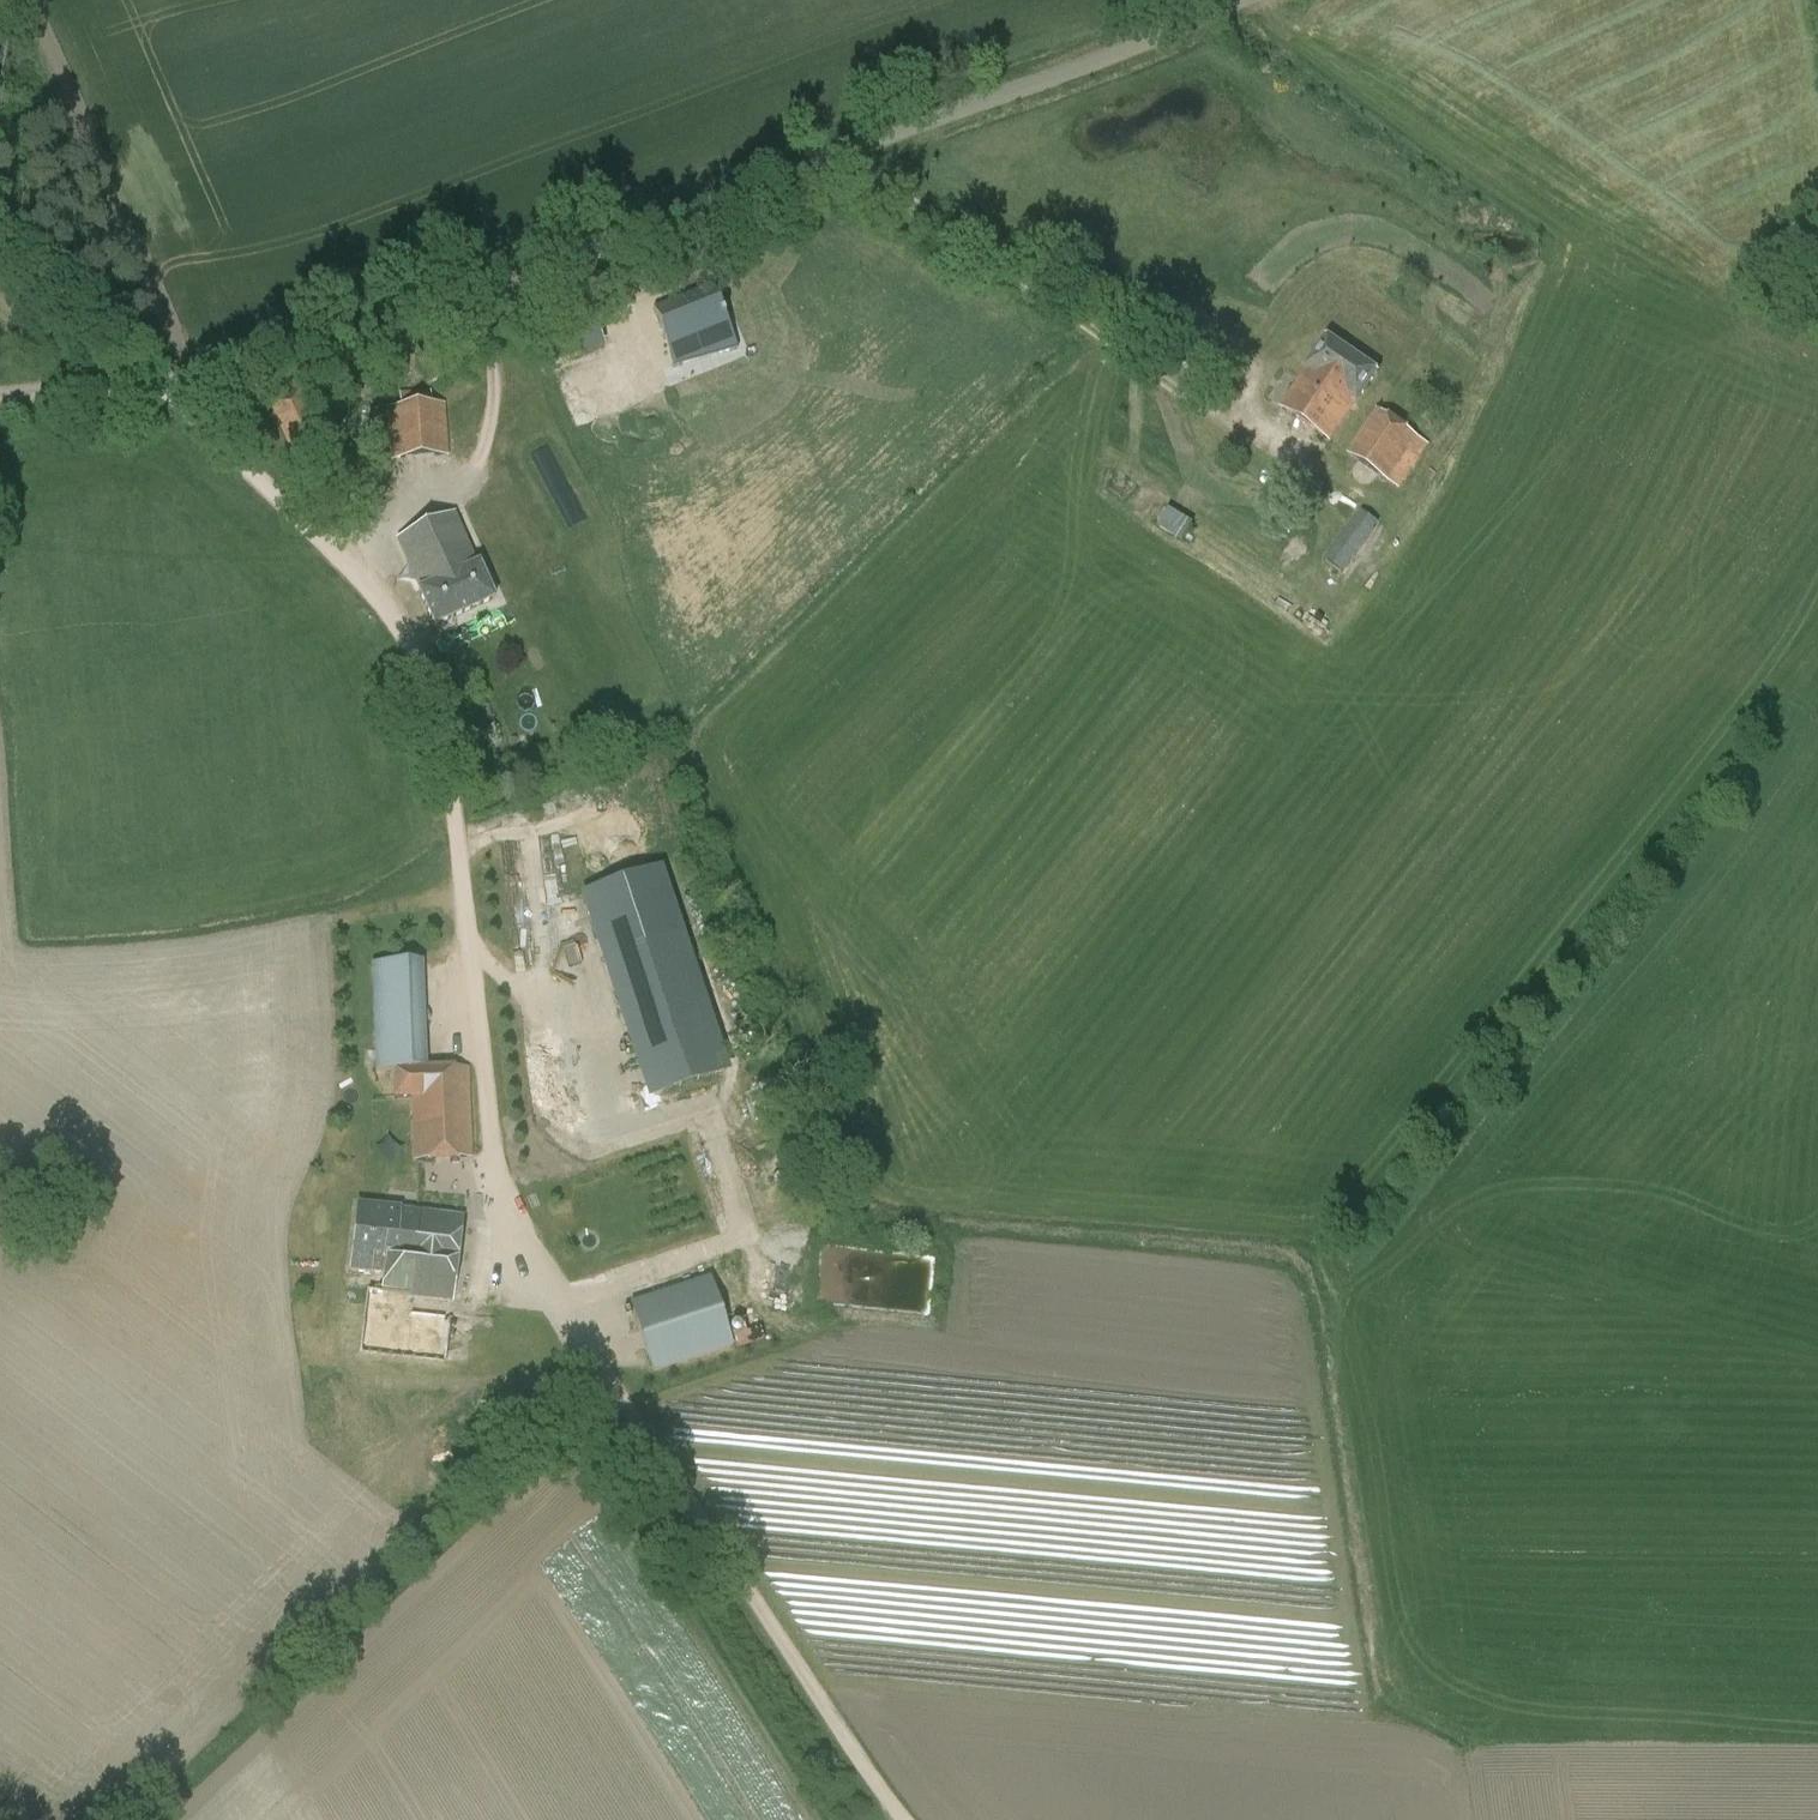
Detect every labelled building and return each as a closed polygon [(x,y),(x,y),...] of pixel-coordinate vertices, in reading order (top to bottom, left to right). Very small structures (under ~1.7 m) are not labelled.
[(718,304),(660,327),(670,354),(669,355),(678,379),(699,371),(696,364),(698,364),(698,365),(700,365),(700,367),(721,359),(720,357),(731,353),(725,337),(729,335),(718,304)] [(1327,339),(1306,369),(1307,370),(1281,408),(1329,441),(1355,402),(1356,403),(1377,373),(1327,339)] [(268,403),(293,456),(326,443),(301,389),(268,403)] [(387,408),(390,461),(449,456),(445,403),(431,403),(431,391),(399,394),(400,406),(387,408)] [(1348,453),(1392,481),(1419,438),(1375,410),(1348,453)] [(1191,540),(1199,520),(1172,510),(1164,530),(1191,540)] [(453,514),(397,539),(419,590),(417,591),(433,628),(494,601),(478,565),(475,566),(453,514)] [(1374,530),(1358,519),(1326,561),(1341,572),(1374,530)] [(666,869),(588,899),(613,963),(691,934),(666,869)] [(453,1069),(426,1070),(422,963),(371,965),(375,1071),(392,1071),(393,1101),(411,1101),(413,1162),(472,1160),(468,1068),(453,1069)] [(367,1290),(359,1354),(444,1364),(449,1320),(406,1315),(408,1298),(452,1303),(462,1218),(401,1211),(401,1209),(358,1204),(350,1271),(383,1275),(381,1292),(367,1290)] [(710,1276),(630,1302),(652,1373),(733,1347),(710,1276)]
